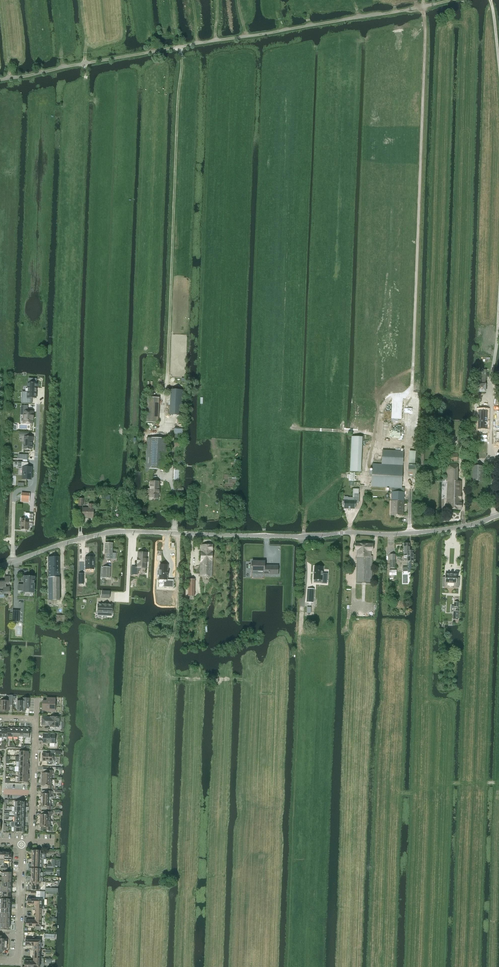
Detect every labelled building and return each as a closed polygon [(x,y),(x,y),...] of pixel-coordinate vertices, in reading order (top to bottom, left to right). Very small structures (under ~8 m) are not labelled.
[(22,392),(22,403),(27,403),(27,400),(32,401),(32,398),(37,398),(37,392),(37,389),(37,383),(27,382),(27,392),(22,392)] [(477,384),(477,392),(486,392),(486,384),(477,384)] [(171,389),(170,415),(182,415),(183,390),(171,389)] [(158,423),(159,397),(147,397),(146,423),(158,423)] [(21,405),(21,409),(23,409),(23,424),(34,424),(34,411),(28,411),(28,406),(21,405)] [(478,429),(487,429),(487,412),(478,412),(478,429)] [(19,433),(19,435),(24,435),(24,441),(24,442),(24,446),(23,446),(23,450),(32,450),(33,442),(34,437),(29,437),(30,433),(19,433)] [(453,451),(454,436),(447,435),(446,450),(453,451)] [(146,467),(146,473),(153,474),(153,469),(167,469),(168,438),(147,437),(146,456),(146,467)] [(369,471),(369,476),(372,476),(371,486),(392,488),(401,488),(403,465),(402,465),(402,451),(382,450),(382,464),(372,464),(372,471),(369,471)] [(22,468),(22,479),(32,480),(32,468),(28,468),(29,462),(17,462),(17,467),(22,468)] [(456,509),(456,502),(456,495),(456,481),(452,481),(452,464),(442,464),(442,469),(442,481),(443,481),(443,488),(444,488),(444,492),(442,492),(442,509),(456,509)] [(480,466),(469,466),(468,481),(480,481),(480,466)] [(147,495),(150,495),(150,498),(158,499),(159,491),(159,490),(160,489),(159,488),(159,481),(151,481),(150,489),(147,489),(147,495)] [(401,492),(401,488),(392,488),(391,501),(391,515),(403,516),(404,492),(401,492)] [(21,502),(24,502),(24,499),(29,499),(30,493),(21,493),(21,502)] [(342,501),(342,505),(344,505),(343,509),(355,509),(355,501),(359,501),(359,495),(354,494),(354,498),(348,498),(348,496),(344,496),(344,500),(344,501),(342,501)] [(93,518),(94,508),(93,508),(93,504),(89,504),(89,508),(83,508),(82,517),(90,517),(90,518),(93,518)] [(32,525),(33,514),(29,513),(25,513),(25,519),(21,519),(20,529),(28,530),(29,525),(32,525)] [(212,560),(213,545),(202,544),(200,575),(211,576),(212,560)] [(355,544),(355,549),(356,551),(357,551),(357,555),(356,583),(371,583),(372,556),(370,556),(370,551),(372,551),(373,544),(355,544)] [(409,544),(403,544),(404,558),(407,558),(407,564),(408,568),(402,568),(403,572),(408,572),(408,573),(411,573),(411,563),(413,563),(413,551),(410,551),(409,544)] [(131,567),(131,574),(138,575),(138,570),(140,570),(141,568),(146,568),(146,563),(147,563),(148,559),(146,559),(147,553),(138,553),(138,558),(138,563),(138,567),(131,567)] [(59,600),(60,557),(49,557),(49,600),(59,600)] [(94,557),(86,557),(86,569),(94,569),(94,557)] [(277,574),(278,566),(264,565),(264,562),(252,562),(252,567),(251,567),(251,568),(252,568),(252,571),(264,571),(264,574),(277,574)] [(158,570),(158,575),(159,575),(159,580),(165,580),(164,587),(174,587),(174,579),(168,579),(168,565),(160,565),(160,570),(158,570)] [(313,579),(322,579),(322,583),(327,584),(327,574),(323,573),(323,567),(314,566),(313,579)] [(442,586),(445,587),(447,585),(447,582),(454,583),(454,586),(455,587),(458,587),(459,578),(456,578),(456,575),(452,574),(449,574),(445,574),(445,577),(442,577),(442,586)] [(18,584),(18,591),(23,591),(23,593),(35,593),(35,577),(30,577),(30,575),(23,575),(22,581),(24,582),(23,585),(18,584)] [(5,577),(6,581),(0,582),(0,588),(1,588),(1,591),(0,591),(0,597),(4,597),(4,593),(10,593),(10,587),(6,587),(6,583),(11,583),(10,576),(5,577)] [(98,604),(97,612),(107,613),(107,616),(112,616),(112,613),(113,605),(108,605),(108,604),(103,604),(98,604)] [(13,610),(12,621),(19,622),(20,611),(20,610),(13,610)] [(56,615),(56,623),(64,624),(64,615),(56,615)] [(12,705),(13,695),(9,695),(9,701),(1,700),(0,711),(9,711),(9,705),(12,705)] [(17,701),(17,711),(25,712),(25,709),(29,709),(30,698),(26,698),(26,701),(22,701),(17,701)] [(43,701),(42,710),(48,710),(55,711),(55,708),(55,698),(48,698),(48,701),(43,701)] [(59,722),(59,717),(51,716),(51,717),(42,717),(42,724),(50,724),(50,726),(57,727),(58,722),(59,722)] [(43,738),(43,743),(47,743),(50,743),(49,747),(55,747),(55,743),(55,734),(43,734),(43,738)] [(43,753),(42,761),(47,761),(47,765),(52,765),(52,761),(53,761),(53,753),(43,753)] [(42,775),(42,779),(52,779),(52,774),(54,774),(54,770),(49,770),(49,769),(43,769),(43,776),(42,775)] [(51,785),(52,779),(42,779),(41,783),(42,783),(42,788),(53,789),(53,785),(51,785)] [(41,796),(41,800),(51,800),(51,794),(53,795),(53,791),(42,791),(42,796),(41,796)] [(51,806),(51,800),(41,800),(41,803),(42,803),(41,809),(53,809),(53,806),(51,806)] [(40,817),(40,820),(50,821),(50,815),(52,815),(52,812),(41,811),(41,817),(40,817)] [(50,827),(50,821),(40,820),(40,824),(41,824),(41,831),(47,831),(47,830),(52,830),(52,827),(50,827)] [(32,853),(32,858),(46,859),(46,853),(41,853),(41,850),(30,850),(30,853),(32,853)] [(44,859),(32,858),(31,864),(34,864),(34,867),(42,867),(44,865),(44,859)] [(31,871),(31,876),(40,877),(40,868),(34,868),(34,871),(31,871)] [(28,886),(28,890),(40,890),(40,887),(42,887),(43,886),(43,882),(31,882),(31,884),(30,884),(30,886),(28,886)] [(36,899),(35,906),(35,908),(42,908),(44,908),(44,899),(42,899),(40,899),(40,891),(36,891),(36,895),(36,899)] [(26,938),(25,946),(34,946),(34,940),(34,937),(33,937),(33,938),(26,938)]
